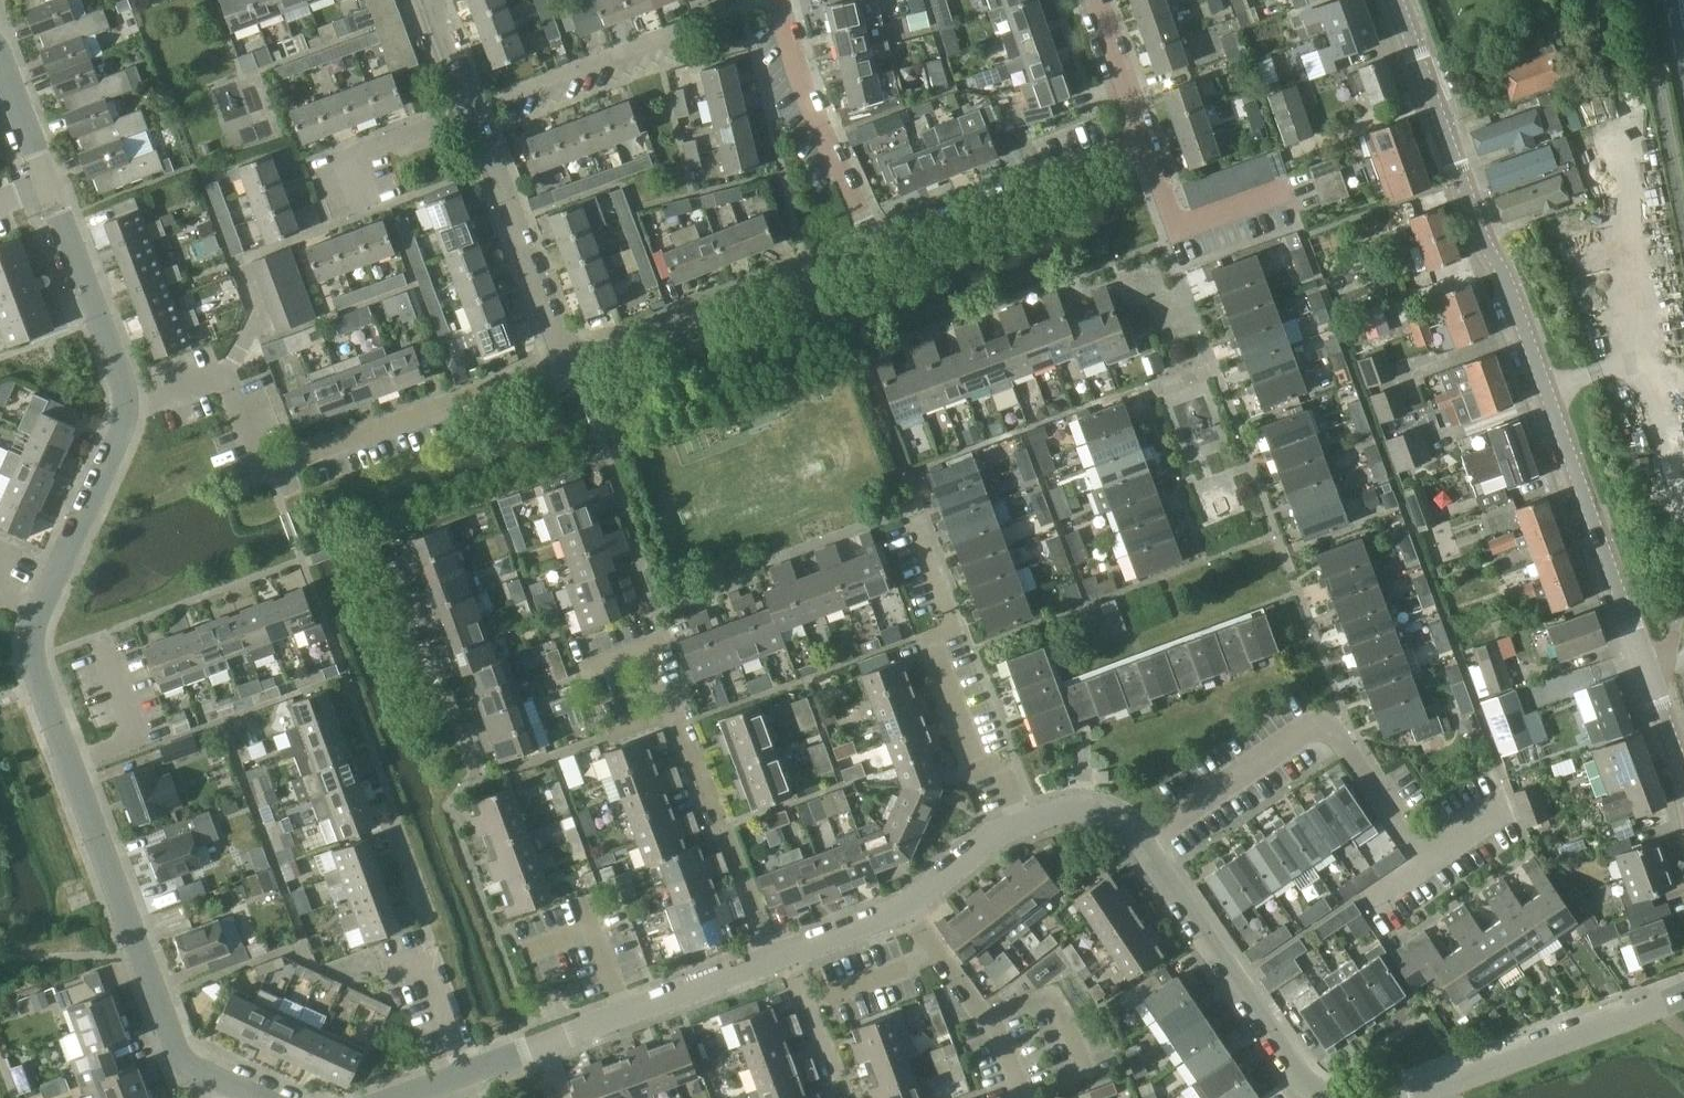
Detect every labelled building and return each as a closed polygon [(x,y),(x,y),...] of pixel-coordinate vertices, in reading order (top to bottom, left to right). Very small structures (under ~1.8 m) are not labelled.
[(41,32),(40,31),(77,17),(76,16),(70,0),(29,0),(35,15),(30,17),(36,33),(41,32)] [(260,20),(252,0),(223,0),(234,30),(260,20)] [(285,11),(281,0),(252,0),(260,20),(285,11)] [(310,2),(309,0),(281,0),(285,11),(310,2)] [(401,11),(397,0),(390,0),(370,7),(374,20),(401,11)] [(476,17),(508,5),(507,0),(470,0),(476,17)] [(543,21),(555,16),(549,0),(535,0),(543,21)] [(607,24),(598,0),(569,0),(581,34),(607,24)] [(632,15),(626,0),(598,0),(607,24),(632,15)] [(632,15),(657,6),(654,0),(626,0),(632,15)] [(828,4),(835,31),(866,23),(865,18),(882,14),(878,0),(844,0),(828,4)] [(925,0),(917,0),(920,12),(927,10),(925,0)] [(963,49),(947,0),(931,0),(948,54),(963,49)] [(991,9),(1006,4),(1007,7),(1027,0),(988,0),(991,9)] [(1046,20),(1039,0),(1027,0),(1007,7),(1006,4),(991,9),(989,10),(992,19),(1002,16),(1003,20),(1010,17),(1014,29),(1015,31),(1046,20)] [(1171,11),(1167,0),(1134,0),(1142,22),(1171,11)] [(1212,12),(1225,8),(1222,0),(1208,0),(1212,12)] [(1248,0),(1233,0),(1243,27),(1256,22),(1248,0)] [(1313,1),(1313,0),(1285,0),(1289,10),(1313,1)] [(1371,15),(1366,0),(1337,0),(1304,12),(1308,23),(1324,17),(1329,31),(1371,15)] [(486,42),(518,30),(508,5),(476,17),(486,42)] [(92,57),(100,54),(104,53),(96,32),(111,27),(103,6),(76,16),(77,17),(40,31),(41,32),(50,56),(45,58),(51,73),(92,57)] [(355,14),(344,17),(350,33),(375,24),(375,23),(369,7),(354,12),(355,14)] [(379,33),(406,24),(401,11),(374,20),(378,30),(379,33)] [(1150,47),(1180,37),(1171,11),(1142,22),(1150,47)] [(912,32),(931,27),(927,12),(909,17),(912,32)] [(866,23),(835,31),(840,56),(872,48),(872,47),(889,43),(882,14),(865,18),(866,23)] [(1371,15),(1329,31),(1333,43),(1318,49),(1326,73),(1351,63),(1348,53),(1381,41),(1371,15)] [(555,16),(543,21),(550,40),(562,36),(555,16)] [(344,17),(319,27),(325,43),(350,33),(344,17)] [(1055,45),(1046,20),(1015,31),(1014,29),(998,35),(1000,44),(1005,42),(1010,57),(1022,52),(1024,55),(1055,45)] [(384,46),(410,37),(406,24),(379,33),(382,42),(384,46)] [(382,42),(379,33),(378,30),(352,39),(356,51),(382,42)] [(518,30),(486,42),(495,67),(527,55),(518,30)] [(294,36),(300,52),(310,48),(304,32),(294,36)] [(1228,55),(1240,51),(1234,32),(1221,36),(1228,55)] [(283,40),(289,56),(300,52),(294,36),(283,40)] [(410,37),(384,46),(389,59),(415,50),(410,37)] [(1180,37),(1150,47),(1159,72),(1189,62),(1180,37)] [(1513,97),(1567,78),(1552,37),(1532,44),(1532,46),(1499,58),(1513,97)] [(330,61),(356,51),(352,39),(326,49),(330,61)] [(840,56),(846,81),(878,74),(878,71),(875,58),(892,54),(889,43),(872,47),(872,48),(840,56)] [(1010,57),(995,63),(1002,81),(1012,77),(1010,73),(1027,66),(1032,80),(1063,69),(1055,45),(1024,55),(1022,52),(1010,57)] [(305,71),(330,61),(326,49),(300,58),(305,71)] [(389,59),(393,71),(394,73),(420,63),(415,50),(389,59)] [(254,51),(240,56),(246,72),(259,67),(254,51)] [(1240,51),(1228,55),(1230,62),(1243,58),(1240,51)] [(61,86),(70,110),(70,111),(107,97),(107,98),(144,84),(137,66),(127,70),(126,68),(100,78),(92,57),(51,73),(57,88),(61,86)] [(1399,92),(1387,57),(1360,67),(1361,69),(1349,73),(1355,91),(1368,87),(1373,101),(1399,92)] [(281,80),(305,71),(300,58),(276,67),(281,80)] [(709,94),(740,86),(734,62),(703,69),(709,94)] [(916,68),(923,94),(947,84),(942,62),(916,68)] [(853,107),(859,105),(863,120),(900,104),(898,94),(900,94),(894,67),(878,71),(878,74),(846,81),(853,107)] [(1032,80),(1022,84),(1030,108),(1024,109),(1029,122),(1055,113),(1051,102),(1072,95),(1063,69),(1032,80)] [(406,104),(394,73),(393,71),(368,81),(380,113),(406,104)] [(1173,113),(1203,103),(1195,79),(1165,89),(1173,113)] [(354,123),(380,113),(368,81),(341,90),(354,123)] [(1285,145),(1315,134),(1298,83),(1297,83),(1267,93),(1285,145)] [(716,120),(746,113),(740,86),(709,94),(716,120)] [(675,102),(687,99),(684,87),(672,90),(675,102)] [(327,133),(354,123),(341,90),(315,100),(327,133)] [(76,126),(86,151),(86,152),(123,138),(123,139),(148,130),(149,129),(141,108),(115,118),(107,98),(107,97),(70,111),(70,110),(65,112),(71,128),(76,126)] [(604,109),(616,142),(642,132),(630,99),(604,109)] [(687,99),(675,102),(678,117),(690,114),(687,99)] [(304,142),(327,133),(315,100),(291,109),(304,142)] [(1249,117),(1261,112),(1257,100),(1245,104),(1249,117)] [(930,101),(921,104),(925,114),(934,110),(930,101)] [(1182,141),(1212,131),(1203,103),(1173,113),(1182,141)] [(921,104),(913,108),(917,117),(925,114),(921,104)] [(1003,129),(993,104),(980,109),(980,108),(959,116),(959,117),(965,133),(962,135),(974,165),(999,155),(991,134),(1003,129)] [(1550,130),(1562,126),(1563,126),(1555,104),(1542,108),(1550,130)] [(1477,128),(1487,156),(1520,144),(1523,153),(1540,147),(1537,138),(1548,134),(1538,106),(1477,128)] [(591,150),(616,142),(604,109),(579,118),(591,150)] [(881,134),(908,123),(903,110),(876,121),(881,134)] [(1261,112),(1249,117),(1254,130),(1266,126),(1261,112)] [(722,146),(753,139),(746,113),(716,120),(722,146)] [(950,174),(974,165),(962,135),(965,133),(959,117),(935,126),(942,143),(938,144),(950,174)] [(1374,154),(1415,139),(1407,117),(1366,132),(1374,154)] [(565,160),(591,150),(579,118),(553,128),(565,160)] [(927,183),(950,174),(938,144),(942,143),(935,126),(922,131),(929,148),(915,153),(927,183)] [(540,169),(565,160),(553,128),(529,137),(540,169)] [(164,168),(161,160),(156,147),(155,148),(148,130),(123,139),(123,138),(86,152),(86,151),(81,153),(86,168),(91,166),(101,192),(164,168)] [(1212,131),(1182,141),(1191,166),(1221,156),(1212,131)] [(1562,161),(1574,157),(1566,135),(1553,139),(1562,161)] [(687,154),(699,151),(696,138),(684,141),(687,154)] [(753,139),(722,146),(729,173),(759,166),(753,139)] [(1382,176),(1423,162),(1415,139),(1374,154),(1382,176)] [(927,183),(915,153),(911,142),(877,156),(888,182),(896,179),(902,193),(927,183)] [(1266,152),(1275,177),(1288,172),(1279,148),(1266,152)] [(699,151),(687,154),(690,168),(703,165),(699,151)] [(1264,181),(1275,177),(1266,152),(1255,157),(1264,181)] [(248,188),(281,176),(272,153),(240,166),(240,167),(229,171),(233,181),(244,177),(248,188)] [(624,163),(628,175),(654,165),(650,153),(624,163)] [(1252,186),(1264,181),(1255,157),(1243,161),(1252,186)] [(1336,157),(1326,161),(1330,172),(1340,169),(1336,157)] [(1240,190),(1252,186),(1243,161),(1231,166),(1240,190)] [(1326,161),(1309,167),(1313,178),(1330,172),(1326,161)] [(1423,162),(1382,176),(1390,199),(1431,184),(1423,162)] [(604,184),(628,175),(624,163),(599,172),(604,184)] [(1491,183),(1496,196),(1552,177),(1548,164),(1491,183)] [(1228,194),(1240,190),(1231,166),(1219,170),(1228,194)] [(1572,192),(1585,188),(1578,166),(1565,171),(1572,192)] [(1330,172),(1334,185),(1339,198),(1349,195),(1340,169),(1330,172)] [(1216,199),(1228,194),(1219,170),(1207,174),(1216,199)] [(577,194),(604,184),(599,172),(573,182),(577,194)] [(1330,172),(1313,178),(1317,191),(1334,185),(1330,172)] [(1204,203),(1216,199),(1207,174),(1195,179),(1204,203)] [(259,216),(291,204),(281,176),(248,188),(259,216)] [(1497,200),(1506,225),(1548,211),(1550,217),(1563,212),(1560,204),(1572,200),(1564,177),(1497,200)] [(1192,208),(1204,203),(1195,179),(1183,183),(1192,208)] [(213,202),(225,197),(219,180),(207,184),(213,202)] [(558,201),(577,194),(573,182),(553,189),(558,201)] [(727,188),(731,201),(744,198),(741,185),(727,188)] [(1334,185),(1317,191),(1322,204),(1339,198),(1334,185)] [(621,218),(633,213),(623,187),(611,192),(621,218)] [(727,188),(715,191),(719,204),(731,201),(727,188)] [(437,228),(470,216),(460,190),(428,202),(437,228)] [(559,240),(591,228),(607,223),(596,194),(579,200),(580,203),(550,215),(559,240)] [(224,229),(236,225),(225,197),(213,202),(224,229)] [(677,201),(680,213),(692,210),(690,198),(677,201)] [(666,216),(680,213),(677,201),(663,204),(666,216)] [(291,204),(259,216),(269,242),(301,230),(291,204)] [(1421,242),(1452,231),(1442,205),(1412,216),(1421,242)] [(147,224),(141,208),(106,221),(115,244),(165,226),(177,221),(173,211),(160,216),(161,219),(147,224)] [(737,223),(749,253),(777,243),(765,212),(737,223)] [(631,243),(643,239),(633,213),(621,218),(631,243)] [(447,253),(479,241),(470,216),(437,228),(447,253)] [(404,241),(416,236),(409,217),(397,221),(404,241)] [(358,228),(370,261),(397,251),(385,218),(358,228)] [(199,225),(202,235),(216,229),(212,220),(199,225)] [(701,237),(695,222),(684,227),(701,271),(727,261),(716,231),(701,237)] [(727,261),(749,253),(737,223),(716,231),(727,261)] [(236,225),(224,229),(234,255),(245,251),(236,225)] [(123,265),(158,252),(152,238),(167,233),(165,226),(115,244),(113,244),(114,246),(115,245),(123,265)] [(676,281),(701,271),(684,227),(672,232),(678,246),(664,251),(676,281)] [(344,270),(370,261),(358,228),(332,238),(344,270)] [(569,267),(601,254),(591,228),(559,240),(569,267)] [(1452,231),(1421,242),(1431,268),(1461,257),(1452,231)] [(196,241),(201,255),(222,247),(217,233),(196,241)] [(414,266),(425,261),(416,236),(404,241),(414,266)] [(1398,236),(1381,242),(1386,256),(1403,250),(1398,236)] [(29,258),(21,237),(0,245),(0,269),(29,258)] [(320,279),(344,270),(332,238),(308,247),(320,279)] [(640,268),(652,264),(643,239),(631,243),(640,268)] [(456,280),(489,267),(479,241),(447,253),(456,280)] [(264,288),(301,274),(290,246),(253,260),(264,288)] [(1297,265),(1310,260),(1304,246),(1291,251),(1297,265)] [(1403,250),(1386,256),(1390,269),(1407,262),(1403,250)] [(123,265),(132,289),(181,270),(178,263),(164,269),(158,252),(123,265)] [(1221,291),(1265,275),(1257,252),(1213,269),(1213,270),(1206,273),(1209,281),(1216,278),(1221,291)] [(578,291),(611,279),(601,254),(569,267),(578,291)] [(32,285),(24,264),(30,262),(29,258),(0,269),(0,297),(32,285)] [(1310,260),(1297,265),(1302,280),(1315,275),(1310,260)] [(423,292),(435,288),(425,261),(414,266),(423,292)] [(652,264),(640,268),(647,288),(659,284),(652,264)] [(465,304),(498,292),(489,267),(456,280),(465,304)] [(140,310),(174,297),(169,283),(184,278),(181,270),(132,289),(131,290),(131,291),(133,290),(140,310)] [(377,282),(381,294),(409,284),(404,272),(377,282)] [(43,274),(36,277),(40,288),(46,286),(47,285),(49,285),(50,284),(51,282),(51,280),(51,278),(51,277),(50,275),(48,274),(46,274),(43,274)] [(269,302),(306,288),(301,274),(264,288),(269,302)] [(1229,315),(1274,299),(1265,275),(1221,291),(1215,294),(1218,303),(1224,300),(1229,315)] [(588,316),(620,304),(631,300),(627,289),(616,293),(611,279),(578,291),(588,316)] [(357,302),(381,294),(377,282),(353,291),(357,302)] [(1470,282),(1439,293),(1448,319),(1480,308),(1470,282)] [(8,321),(47,306),(45,303),(39,305),(32,285),(0,297),(0,319),(2,324),(8,321)] [(1092,315),(1106,355),(1109,361),(1139,350),(1131,328),(1123,331),(1107,286),(1094,291),(1102,312),(1092,315)] [(274,315),(311,302),(306,288),(269,302),(274,315)] [(432,317),(444,312),(435,288),(423,292),(432,317)] [(418,316),(408,290),(384,299),(390,316),(401,312),(404,321),(418,316)] [(1062,303),(1058,290),(1046,295),(1053,315),(1041,319),(1057,360),(1079,351),(1062,303)] [(337,310),(357,302),(353,291),(333,298),(337,310)] [(1313,310),(1326,305),(1321,291),(1308,295),(1313,310)] [(475,328),(507,317),(498,292),(465,304),(475,328)] [(140,310),(149,333),(208,311),(206,304),(181,313),(174,297),(140,310)] [(1106,355),(1092,315),(1080,320),(1073,299),(1062,303),(1079,351),(1083,363),(1106,355)] [(1246,360),(1290,343),(1274,299),(1229,315),(1223,317),(1227,326),(1232,324),(1237,337),(1232,339),(1235,348),(1241,345),(1246,359),(1246,360)] [(311,302),(274,315),(279,330),(316,317),(311,302)] [(1057,360),(1041,319),(1031,323),(1023,303),(1012,307),(1034,368),(1057,360)] [(1369,338),(1391,331),(1382,303),(1359,311),(1369,338)] [(1326,305),(1313,310),(1319,325),(1332,320),(1326,305)] [(47,306),(8,321),(16,342),(55,328),(47,306)] [(998,336),(1013,376),(1034,368),(1012,307),(1000,312),(1008,332),(998,336)] [(1458,345),(1489,334),(1480,308),(1448,319),(1458,345)] [(345,314),(351,330),(362,327),(355,310),(345,314)] [(192,343),(186,328),(211,319),(208,311),(149,333),(147,334),(148,335),(149,334),(158,356),(192,343)] [(441,341),(453,336),(444,312),(432,317),(441,341)] [(340,334),(351,330),(345,314),(334,318),(340,334)] [(1408,320),(1413,333),(1429,327),(1424,314),(1408,320)] [(475,328),(464,332),(469,346),(480,342),(484,354),(517,342),(507,317),(475,328)] [(978,320),(968,324),(990,384),(988,385),(997,408),(1019,400),(1010,377),(1011,377),(1013,376),(998,336),(986,340),(978,320)] [(968,393),(988,385),(990,384),(968,324),(956,328),(963,349),(953,353),(968,393)] [(1433,341),(1429,327),(1413,333),(1417,346),(1433,341)] [(295,333),(301,349),(311,346),(305,329),(295,333)] [(282,338),(263,345),(270,361),(301,349),(295,333),(282,338)] [(1326,345),(1318,348),(1322,358),(1330,355),(1343,350),(1337,335),(1324,340),(1326,345)] [(453,336),(441,341),(451,367),(463,363),(453,336)] [(968,393),(953,353),(941,357),(934,336),(923,340),(945,401),(968,393)] [(923,409),(945,401),(923,340),(912,345),(919,365),(908,369),(923,409)] [(1246,359),(1239,361),(1243,371),(1249,369),(1254,382),(1254,383),(1299,366),(1305,364),(1302,353),(1295,355),(1290,343),(1246,360),(1246,359)] [(389,354),(400,386),(426,376),(414,345),(389,354)] [(1343,350),(1330,355),(1336,369),(1348,365),(1343,350)] [(1369,386),(1395,377),(1386,350),(1360,360),(1369,386)] [(1458,382),(1459,387),(1462,386),(1463,391),(1504,377),(1495,351),(1466,362),(1452,367),(1449,371),(1452,381),(1458,382)] [(890,353),(878,357),(904,427),(927,418),(923,409),(908,369),(897,373),(890,353)] [(335,363),(350,405),(375,395),(364,364),(363,364),(360,354),(335,363)] [(389,354),(364,364),(375,395),(400,386),(389,354)] [(335,363),(310,373),(313,383),(314,383),(326,414),(350,405),(335,363)] [(1308,390),(1299,366),(1254,383),(1254,382),(1248,384),(1251,393),(1257,391),(1263,406),(1308,390)] [(1459,387),(1449,391),(1450,397),(1453,396),(1455,401),(1465,397),(1473,418),(1514,403),(1504,377),(1463,391),(1462,386),(1459,387)] [(299,424),(326,414),(314,383),(313,383),(287,393),(299,424)] [(1382,421),(1408,411),(1399,386),(1372,396),(1382,421)] [(1440,406),(1455,401),(1453,396),(1450,397),(1449,391),(1436,395),(1440,406)] [(20,427),(33,433),(33,432),(69,448),(75,435),(73,431),(76,425),(44,410),(48,399),(35,393),(20,427)] [(1356,418),(1366,414),(1361,399),(1351,403),(1356,418)] [(1134,424),(1140,422),(1137,414),(1131,416),(1125,400),(1080,417),(1089,440),(1134,424)] [(1272,448),(1316,432),(1308,409),(1263,425),(1272,448)] [(1366,414),(1356,418),(1361,431),(1371,428),(1366,414)] [(1489,427),(1495,444),(1461,455),(1465,468),(1529,445),(1519,416),(1489,427)] [(964,430),(970,445),(984,439),(978,424),(964,430)] [(1139,438),(1134,424),(1089,440),(1097,462),(1142,446),(1148,444),(1145,436),(1139,438)] [(1045,425),(1029,431),(1033,443),(1050,437),(1045,425)] [(1393,454),(1426,442),(1420,426),(1388,438),(1393,454)] [(23,454),(56,469),(59,463),(63,461),(69,448),(33,432),(33,433),(24,454),(23,454)] [(1280,471),(1325,455),(1316,432),(1272,448),(1265,451),(1268,460),(1275,457),(1280,471)] [(1039,458),(1051,454),(1046,440),(1034,444),(1039,458)] [(1426,442),(1393,454),(1399,469),(1432,457),(1426,442)] [(1372,462),(1383,458),(1378,444),(1367,448),(1372,462)] [(1529,445),(1465,468),(1470,483),(1505,472),(1510,485),(1540,475),(1529,445)] [(1148,461),(1142,446),(1097,462),(1105,486),(1150,469),(1156,467),(1153,458),(1148,461)] [(1021,467),(1033,462),(1027,447),(1015,451),(1021,467)] [(23,454),(24,454),(10,448),(1,470),(14,476),(13,477),(49,493),(55,479),(54,475),(56,469),(23,454)] [(1051,454),(1039,458),(1044,473),(1057,469),(1051,454)] [(1288,493),(1332,476),(1325,455),(1280,471),(1273,473),(1276,482),(1283,479),(1288,492),(1288,493)] [(939,497),(984,480),(975,456),(924,475),(927,484),(934,481),(939,496),(939,497)] [(1383,458),(1372,462),(1377,477),(1388,473),(1383,458)] [(1033,462),(1021,467),(1026,480),(1038,476),(1033,462)] [(1105,486),(1092,491),(1100,512),(1113,507),(1158,490),(1159,491),(1165,488),(1162,481),(1156,483),(1150,469),(1105,486)] [(545,491),(553,514),(611,493),(608,482),(589,489),(585,476),(545,491)] [(1296,515),(1341,499),(1332,476),(1288,493),(1288,492),(1281,495),(1284,503),(1291,500),(1296,515)] [(44,504),(49,493),(13,477),(4,498),(36,513),(39,506),(44,504)] [(948,520),(992,503),(984,480),(939,497),(939,496),(932,499),(935,506),(942,504),(948,519),(948,520)] [(1055,503),(1068,498),(1063,484),(1050,489),(1055,503)] [(1418,530),(1434,525),(1419,484),(1403,490),(1418,530)] [(1503,487),(1475,497),(1479,509),(1507,499),(1503,487)] [(1389,508),(1400,504),(1394,489),(1383,493),(1389,508)] [(1164,505),(1159,491),(1158,490),(1113,507),(1121,529),(1166,512),(1167,513),(1173,510),(1170,503),(1164,505)] [(1037,512),(1050,507),(1044,491),(1031,496),(1037,512)] [(519,493),(501,499),(512,528),(520,525),(513,504),(523,501),(519,493)] [(553,514),(544,517),(552,540),(561,536),(601,522),(597,510),(615,503),(611,493),(553,514)] [(1068,498),(1055,503),(1060,518),(1073,513),(1071,507),(1080,504),(1076,494),(1068,498)] [(1527,533),(1556,522),(1547,496),(1517,507),(1527,533)] [(36,513),(4,498),(0,507),(0,523),(29,536),(35,522),(34,518),(36,513)] [(1296,515),(1290,517),(1292,525),(1299,522),(1305,538),(1349,522),(1341,499),(1296,515)] [(956,542),(1001,525),(992,503),(948,520),(948,519),(941,522),(943,529),(950,526),(956,541),(956,542)] [(1050,507),(1037,512),(1042,524),(1054,520),(1050,507)] [(1172,528),(1167,513),(1166,512),(1121,529),(1130,551),(1175,535),(1181,532),(1179,526),(1172,528)] [(561,536),(569,558),(627,538),(624,527),(605,534),(601,522),(561,536)] [(1566,547),(1556,522),(1527,533),(1516,537),(1514,531),(1502,535),(1507,549),(1518,544),(1520,550),(1532,546),(1536,558),(1566,547)] [(401,569),(459,548),(451,524),(411,539),(416,551),(397,558),(401,569)] [(956,542),(956,541),(949,544),(952,551),(958,549),(963,563),(1009,546),(1001,525),(956,542)] [(1402,547),(1414,543),(1409,529),(1397,533),(1402,547)] [(856,558),(870,597),(894,588),(872,530),(861,534),(868,554),(856,558)] [(1072,547),(1084,543),(1080,530),(1067,534),(1072,547)] [(1175,535),(1130,551),(1138,575),(1190,556),(1187,548),(1181,550),(1175,535)] [(1328,575),(1371,559),(1363,535),(1319,552),(1319,553),(1311,556),(1314,564),(1323,561),(1327,574),(1328,575)] [(1493,553),(1507,549),(1502,535),(1489,540),(1493,553)] [(1053,555),(1066,551),(1060,536),(1048,541),(1053,555)] [(569,558),(577,580),(577,581),(607,570),(608,571),(617,567),(613,555),(631,548),(627,538),(569,558)] [(870,597),(856,558),(844,563),(837,543),(827,547),(848,605),(870,597)] [(1084,543),(1072,547),(1078,563),(1090,559),(1084,543)] [(1414,543),(1402,547),(1408,562),(1420,558),(1414,543)] [(972,586),(1017,570),(1009,546),(963,563),(957,566),(960,573),(966,571),(972,586)] [(826,613),(848,605),(827,547),(816,551),(823,570),(811,575),(826,613)] [(1546,583),(1575,573),(1566,547),(1536,558),(1546,583)] [(427,585),(467,570),(459,548),(401,569),(405,579),(423,572),(427,585)] [(1066,551),(1053,555),(1059,570),(1071,566),(1066,551)] [(826,613),(811,575),(800,579),(793,559),(782,563),(803,622),(826,613)] [(1335,597),(1379,581),(1371,559),(1328,575),(1327,574),(1320,577),(1323,585),(1330,583),(1335,596),(1335,597)] [(782,630),(803,622),(782,563),(771,567),(778,587),(766,591),(772,608),(773,607),(782,630)] [(418,614),(476,592),(467,570),(427,585),(432,597),(414,603),(418,614)] [(577,580),(567,584),(574,603),(573,603),(569,605),(571,609),(576,607),(615,593),(608,571),(607,570),(577,581),(577,580)] [(980,608),(1025,591),(1017,570),(972,586),(965,588),(968,596),(975,593),(980,607),(980,608)] [(1585,598),(1575,573),(1546,583),(1535,587),(1533,581),(1520,586),(1525,599),(1537,594),(1539,598),(1550,593),(1555,609),(1585,598)] [(1419,591),(1431,587),(1426,574),(1414,578),(1419,591)] [(624,589),(634,586),(631,575),(621,579),(624,589)] [(1089,594),(1101,589),(1096,575),(1084,579),(1089,594)] [(1335,596),(1328,599),(1328,600),(1331,608),(1338,605),(1343,619),(1388,603),(1379,581),(1335,597),(1335,596)] [(1070,601),(1083,596),(1077,582),(1065,586),(1070,601)] [(281,597),(294,631),(304,627),(310,644),(327,638),(320,621),(316,623),(303,586),(290,591),(288,595),(281,597)] [(634,586),(624,589),(628,600),(638,596),(634,586)] [(1512,604),(1525,599),(1520,586),(1508,590),(1512,604)] [(1431,587),(1419,591),(1424,607),(1436,602),(1431,587)] [(476,592),(418,614),(421,624),(439,618),(444,629),(484,615),(494,611),(486,589),(476,592)] [(560,612),(552,590),(535,596),(544,619),(560,612)] [(980,608),(980,607),(974,610),(977,618),(984,616),(989,631),(1034,614),(1025,591),(980,608)] [(742,597),(746,607),(758,602),(754,592),(742,597)] [(576,607),(571,609),(572,612),(576,611),(577,610),(584,630),(624,616),(615,593),(576,607)] [(271,639),(272,639),(294,631),(281,597),(276,599),(271,598),(257,603),(271,639)] [(736,610),(746,607),(742,597),(733,600),(736,610)] [(1105,613),(1120,607),(1116,597),(1101,602),(1105,613)] [(1127,627),(1120,607),(1105,613),(1101,602),(1075,613),(1086,643),(1127,627)] [(277,652),(272,639),(271,639),(257,603),(245,607),(244,611),(236,614),(249,648),(250,647),(254,660),(277,652)] [(1351,641),(1352,642),(1401,624),(1398,615),(1393,617),(1388,603),(1343,619),(1336,621),(1339,630),(1346,628),(1351,641)] [(788,646),(782,630),(773,607),(772,608),(749,616),(764,655),(788,646)] [(702,623),(704,622),(713,619),(709,609),(699,613),(702,623)] [(1558,658),(1578,651),(1607,640),(1595,609),(1547,627),(1558,658)] [(1238,621),(1252,659),(1281,648),(1266,610),(1238,621)] [(692,627),(702,623),(699,613),(688,617),(692,627)] [(226,656),(227,656),(249,648),(236,614),(230,616),(225,615),(213,620),(226,656)] [(434,658),(492,637),(484,615),(444,629),(448,641),(430,648),(434,658)] [(741,663),(764,655),(749,616),(727,624),(741,663)] [(1435,636),(1447,632),(1442,618),(1430,622),(1435,636)] [(231,667),(227,656),(226,656),(213,620),(201,624),(197,629),(191,631),(208,675),(231,667)] [(1254,664),(1252,659),(1238,621),(1215,629),(1229,667),(1231,672),(1254,664)] [(1351,641),(1344,644),(1347,653),(1355,650),(1360,664),(1411,645),(1412,645),(1412,644),(1404,622),(1401,624),(1352,642),(1351,641)] [(888,644),(902,639),(896,623),(882,629),(888,644)] [(704,632),(719,672),(741,663),(727,624),(704,632)] [(1202,677),(1229,667),(1215,629),(1188,639),(1202,677)] [(186,683),(208,675),(191,631),(186,633),(181,632),(169,636),(186,683)] [(697,680),(718,672),(719,672),(704,632),(683,640),(697,680)] [(1447,632),(1435,636),(1441,652),(1453,647),(1447,632)] [(163,692),(186,683),(169,636),(157,641),(154,645),(147,647),(163,692)] [(468,671),(500,659),(492,637),(434,658),(438,669),(455,662),(460,675),(469,672),(468,671)] [(878,637),(861,643),(864,652),(881,646),(878,637)] [(1204,682),(1202,677),(1188,639),(1165,648),(1179,686),(1181,691),(1204,682)] [(1491,692),(1513,684),(1501,651),(1498,640),(1476,647),(1491,692)] [(1018,687),(1055,673),(1045,645),(1007,659),(1018,687)] [(1360,664),(1352,667),(1355,675),(1363,672),(1368,687),(1413,671),(1412,670),(1421,667),(1412,645),(1360,664)] [(554,665),(564,661),(559,648),(549,652),(554,665)] [(1152,695),(1179,686),(1165,648),(1139,658),(1152,695)] [(468,696),(516,679),(508,656),(500,659),(468,671),(469,672),(474,686),(465,689),(468,696)] [(872,696),(912,681),(907,667),(912,666),(909,657),(863,673),(872,696)] [(1155,701),(1152,695),(1139,658),(1115,667),(1129,705),(1131,710),(1155,701)] [(564,661),(554,665),(559,680),(570,676),(564,661)] [(800,676),(819,670),(816,662),(798,669),(800,676)] [(746,663),(746,687),(780,686),(780,668),(765,668),(765,663),(746,663)] [(1452,682),(1464,678),(1459,663),(1447,667),(1452,682)] [(1101,715),(1129,705),(1115,667),(1087,677),(1100,711),(1101,715)] [(322,668),(309,673),(313,682),(326,677),(322,668)] [(1572,693),(1588,686),(1582,669),(1565,676),(1572,693)] [(1368,687),(1361,689),(1364,697),(1371,695),(1376,709),(1369,711),(1370,712),(1421,693),(1413,671),(1368,687)] [(299,687),(313,682),(309,673),(296,678),(299,687)] [(1066,701),(1061,687),(1055,673),(1018,687),(1028,715),(1066,701)] [(1599,716),(1585,722),(1593,744),(1608,738),(1638,727),(1639,726),(1629,701),(1619,675),(1588,687),(1598,712),(1599,716)] [(1074,721),(1100,711),(1087,677),(1061,687),(1066,701),(1074,721)] [(1464,678),(1452,682),(1463,713),(1475,709),(1464,678)] [(485,716),(525,702),(516,679),(468,696),(471,705),(480,701),(485,716)] [(872,696),(880,719),(925,702),(922,694),(917,696),(912,681),(872,696)] [(264,690),(268,699),(281,694),(277,685),(264,690)] [(327,689),(288,703),(297,726),(336,712),(327,689)] [(1502,755),(1536,743),(1517,689),(1483,701),(1502,755)] [(264,690),(251,695),(255,704),(268,699),(264,690)] [(557,714),(570,710),(581,707),(576,693),(566,697),(566,698),(552,703),(557,714)] [(1421,693),(1370,712),(1373,721),(1379,718),(1385,734),(1412,724),(1418,741),(1436,734),(1443,731),(1445,730),(1453,728),(1449,715),(1441,718),(1435,703),(1426,707),(1421,694),(1421,693)] [(797,717),(813,711),(807,696),(791,702),(797,717)] [(231,697),(217,702),(219,706),(222,716),(236,711),(232,701),(231,697)] [(490,728),(480,731),(484,742),(533,724),(543,720),(535,698),(525,702),(485,716),(490,728)] [(822,715),(834,710),(830,700),(818,704),(822,715)] [(1073,721),(1074,721),(1066,701),(1028,715),(1039,743),(1076,729),(1073,721)] [(888,741),(928,726),(923,712),(928,710),(925,702),(880,719),(888,741)] [(723,744),(767,727),(759,704),(720,718),(725,732),(719,734),(723,744)] [(206,711),(209,720),(222,716),(219,706),(206,711)] [(581,707),(570,710),(575,725),(586,721),(581,707)] [(834,710),(822,715),(826,724),(837,720),(834,710)] [(813,711),(797,717),(801,730),(818,723),(813,711)] [(291,746),(287,747),(282,749),(284,756),(294,752),(344,734),(336,712),(297,726),(292,728),(286,731),(291,746)] [(188,718),(175,723),(178,732),(192,727),(188,718)] [(533,724),(484,742),(487,749),(496,746),(502,761),(541,747),(533,724)] [(930,751),(930,752),(942,748),(938,738),(933,740),(928,726),(888,741),(896,764),(930,751)] [(243,731),(234,734),(239,748),(259,740),(255,727),(243,732),(243,731)] [(735,760),(774,746),(767,727),(723,744),(726,753),(731,751),(735,760)] [(604,757),(592,762),(599,780),(615,775),(655,759),(650,746),(668,740),(664,729),(602,753),(604,757)] [(168,761),(199,750),(193,734),(162,746),(168,761)] [(344,734),(294,752),(302,775),(352,757),(344,734)] [(1595,755),(1584,760),(1597,794),(1608,790),(1609,793),(1626,787),(1627,790),(1657,779),(1657,776),(1641,734),(1611,745),(1594,751),(1595,755)] [(259,740),(239,748),(244,761),(267,753),(262,739),(259,740)] [(844,743),(849,756),(859,752),(855,739),(844,743)] [(813,761),(830,755),(825,741),(808,747),(813,761)] [(839,759),(849,756),(844,743),(834,747),(839,759)] [(739,788),(784,771),(774,746),(735,760),(741,776),(736,778),(739,788)] [(943,788),(930,752),(930,751),(896,764),(904,786),(943,788)] [(560,760),(571,787),(586,782),(576,754),(560,760)] [(830,755),(813,761),(818,775),(835,769),(830,755)] [(361,779),(352,757),(302,775),(311,797),(361,779)] [(619,799),(681,775),(677,765),(660,771),(655,759),(615,775),(622,793),(617,795),(619,799)] [(852,765),(857,778),(867,774),(862,762),(852,765)] [(157,778),(152,763),(119,775),(136,823),(169,811),(168,808),(182,803),(171,774),(157,778)] [(847,782),(857,778),(852,765),(842,769),(847,782)] [(784,771),(739,788),(743,797),(748,796),(753,809),(793,794),(784,771)] [(631,818),(672,803),(667,791),(685,784),(681,775),(619,799),(620,803),(625,801),(631,818)] [(250,779),(255,793),(264,789),(259,776),(250,779)] [(1336,781),(1340,787),(1327,795),(1353,834),(1350,837),(1357,846),(1377,831),(1370,823),(1373,821),(1343,776),(1336,781)] [(361,779),(311,797),(319,819),(325,817),(325,818),(369,802),(361,779)] [(1610,821),(1618,818),(1664,801),(1657,781),(1657,779),(1627,790),(1602,799),(1610,821)] [(554,797),(564,793),(560,781),(550,784),(554,797)] [(1527,825),(1549,817),(1536,784),(1515,792),(1527,825)] [(264,789),(255,793),(260,807),(279,799),(274,786),(264,789)] [(927,822),(943,788),(904,786),(899,796),(893,794),(888,803),(927,822)] [(475,825),(520,808),(512,787),(472,802),(478,816),(472,818),(475,825)] [(844,787),(831,792),(835,802),(847,797),(844,787)] [(1353,834),(1327,795),(1323,790),(1316,795),(1319,800),(1307,809),(1333,848),(1350,837),(1353,834)] [(564,793),(554,797),(559,809),(569,805),(564,793)] [(813,810),(825,806),(821,796),(809,801),(813,810)] [(847,797),(835,802),(838,813),(851,808),(847,797)] [(369,802),(319,820),(328,843),(334,841),(339,839),(378,825),(369,802)] [(633,839),(635,843),(697,819),(694,810),(677,816),(672,803),(631,818),(638,837),(633,839)] [(888,803),(883,815),(889,818),(884,829),(911,856),(927,822),(888,803)] [(1333,848),(1307,809),(1303,804),(1296,808),(1299,814),(1287,822),(1313,861),(1333,848)] [(825,806),(813,810),(816,820),(829,815),(825,807),(825,806)] [(489,846),(529,831),(520,808),(475,825),(479,835),(484,833),(489,846)] [(598,831),(590,809),(580,813),(588,835),(598,831)] [(776,812),(781,825),(792,821),(787,809),(776,812)] [(162,880),(204,864),(197,846),(220,837),(210,810),(173,823),(178,837),(150,847),(162,880)] [(771,829),(781,825),(776,812),(766,816),(771,829)] [(1313,861),(1287,822),(1283,817),(1276,822),(1280,827),(1267,836),(1294,874),(1313,861)] [(661,860),(688,848),(684,836),(701,829),(697,819),(635,843),(636,847),(641,845),(649,865),(661,860)] [(276,820),(266,824),(272,838),(281,834),(276,820)] [(570,840),(581,836),(577,826),(566,830),(570,840)] [(884,829),(862,837),(875,870),(876,869),(911,856),(884,829)] [(848,834),(837,838),(840,845),(855,886),(869,881),(871,886),(881,882),(876,869),(875,870),(862,837),(859,830),(848,834)] [(1256,835),(1260,840),(1247,849),(1274,888),(1294,874),(1267,836),(1263,830),(1256,835)] [(492,870),(537,853),(529,831),(489,846),(494,860),(489,862),(492,870)] [(281,834),(272,838),(276,851),(285,847),(281,834)] [(576,854),(585,851),(586,850),(581,836),(570,840),(576,854)] [(1625,878),(1668,862),(1660,840),(1635,849),(1630,836),(1600,847),(1605,861),(1618,856),(1625,878)] [(332,849),(316,855),(322,872),(324,872),(326,879),(376,860),(368,838),(333,851),(332,849)] [(1564,858),(1587,850),(1583,838),(1560,847),(1564,858)] [(663,883),(726,859),(723,850),(706,856),(701,843),(688,848),(661,860),(668,877),(662,879),(663,883)] [(1228,862),(1254,901),(1274,888),(1247,849),(1244,843),(1236,848),(1240,854),(1228,862)] [(800,845),(790,849),(810,902),(824,897),(826,902),(834,899),(817,854),(805,858),(800,845)] [(855,886),(840,845),(817,854),(834,899),(842,896),(841,891),(855,886)] [(1381,876),(1408,857),(1400,846),(1373,864),(1381,876)] [(772,870),(759,875),(770,904),(783,899),(783,900),(789,916),(798,913),(796,907),(810,902),(790,849),(779,853),(784,866),(772,870)] [(596,857),(599,866),(617,859),(614,851),(596,857)] [(505,890),(545,875),(537,853),(492,870),(496,879),(500,878),(505,890)] [(1013,864),(1043,902),(1062,887),(1036,854),(1024,863),(1020,858),(1013,864)] [(1533,898),(1556,932),(1577,917),(1535,855),(1523,863),(1542,891),(1533,898)] [(1217,862),(1221,867),(1207,877),(1233,915),(1231,917),(1238,927),(1248,921),(1240,910),(1254,901),(1228,862),(1224,857),(1217,862)] [(296,859),(283,864),(289,880),(302,875),(296,859)] [(677,904),(717,889),(712,876),(730,869),(726,859),(663,883),(665,887),(671,885),(677,904)] [(349,896),(385,883),(376,860),(326,879),(329,886),(344,881),(349,896)] [(1084,877),(1087,869),(1087,867),(1062,861),(1059,871),(1084,877)] [(1630,890),(1621,894),(1624,902),(1629,915),(1655,906),(1651,894),(1677,885),(1668,862),(1625,878),(1630,890)] [(612,864),(600,868),(605,879),(616,875),(612,864)] [(1009,874),(998,883),(1024,917),(1028,922),(1037,914),(1033,909),(1043,902),(1013,864),(1005,869),(1009,874)] [(279,889),(272,869),(248,878),(255,897),(279,889)] [(1353,878),(1361,889),(1373,881),(1366,870),(1353,878)] [(588,887),(598,883),(594,871),(584,875),(588,887)] [(1091,917),(1130,890),(1126,883),(1121,886),(1113,874),(1078,897),(1091,917)] [(545,875),(505,890),(511,905),(506,907),(509,917),(554,900),(545,875)] [(1556,932),(1533,898),(1523,904),(1504,876),(1494,883),(1536,945),(1556,932)] [(178,886),(183,900),(205,891),(200,878),(178,886)] [(1348,898),(1361,889),(1353,878),(1341,887),(1348,898)] [(343,923),(393,905),(385,883),(349,896),(355,911),(340,916),(343,923)] [(1024,917),(998,883),(985,892),(982,887),(975,893),(1005,931),(1024,917)] [(1517,958),(1536,945),(1494,883),(1484,889),(1503,917),(1494,924),(1517,958)] [(666,908),(674,930),(743,904),(740,895),(722,901),(717,889),(677,904),(678,904),(666,908)] [(1104,936),(1138,911),(1131,901),(1136,898),(1130,890),(1091,917),(1104,936)] [(987,945),(1005,931),(975,893),(967,899),(971,903),(960,911),(987,945)] [(312,909),(308,896),(296,900),(301,913),(312,909)] [(1314,905),(1322,916),(1334,907),(1327,896),(1314,905)] [(1327,919),(1335,930),(1363,911),(1355,900),(1327,919)] [(1655,906),(1629,915),(1634,928),(1629,930),(1641,963),(1674,951),(1664,923),(1675,919),(1668,901),(1655,906)] [(1484,930),(1471,912),(1465,902),(1455,909),(1497,971),(1517,958),(1494,924),(1484,930)] [(743,904),(674,930),(683,953),(734,934),(729,921),(747,915),(743,904)] [(393,905),(343,923),(345,931),(360,925),(366,941),(401,928),(393,905)] [(1308,925),(1322,916),(1314,905),(1301,914),(1308,925)] [(1477,984),(1497,971),(1455,909),(1444,916),(1463,944),(1454,950),(1477,984)] [(947,921),(944,917),(937,922),(967,961),(977,953),(986,965),(994,958),(985,946),(987,945),(960,911),(947,921)] [(1117,956),(1157,929),(1153,923),(1148,926),(1138,911),(1104,936),(1117,956)] [(250,957),(245,944),(234,914),(178,935),(189,966),(219,955),(224,967),(250,957)] [(1323,938),(1335,930),(1327,919),(1315,927),(1323,938)] [(1274,932),(1282,943),(1295,934),(1287,923),(1274,932)] [(1593,947),(1607,942),(1601,926),(1588,931),(1593,947)] [(1157,929),(1117,956),(1131,977),(1166,953),(1158,941),(1162,938),(1157,929)] [(1477,984),(1454,950),(1444,957),(1425,929),(1405,943),(1428,978),(1439,971),(1457,998),(1477,984)] [(1043,941),(1049,950),(1060,941),(1054,932),(1043,941)] [(1254,961),(1282,943),(1274,932),(1247,950),(1254,961)] [(1288,946),(1295,956),(1309,947),(1301,937),(1288,946)] [(1040,957),(1049,950),(1043,941),(1033,948),(1040,957)] [(1072,958),(1081,952),(1074,942),(1065,948),(1072,958)] [(1359,966),(1386,1006),(1391,1012),(1397,1008),(1393,1002),(1408,992),(1382,954),(1387,950),(1381,942),(1366,953),(1370,959),(1360,966),(1359,966)] [(1417,986),(1428,978),(1405,943),(1393,950),(1417,986)] [(1268,974),(1295,956),(1288,946),(1261,964),(1268,974)] [(1005,949),(995,957),(1005,970),(1012,979),(1022,971),(1005,949)] [(1081,952),(1072,958),(1079,969),(1088,963),(1081,952)] [(269,961),(273,970),(286,965),(283,955),(269,961)] [(1359,966),(1360,966),(1353,956),(1333,970),(1366,1020),(1371,1026),(1377,1021),(1374,1015),(1386,1006),(1359,966)] [(260,975),(273,970),(269,961),(256,965),(260,975)] [(304,976),(317,981),(321,973),(308,967),(304,976)] [(1002,986),(1012,979),(1005,970),(995,978),(1002,986)] [(1325,975),(1331,985),(1320,993),(1347,1033),(1351,1039),(1357,1034),(1354,1028),(1366,1020),(1333,970),(1325,975)] [(1158,1019),(1198,992),(1191,982),(1186,985),(1179,974),(1164,984),(1156,972),(1119,997),(1128,1010),(1144,999),(1158,1019)] [(321,973),(317,981),(330,988),(334,979),(321,973)] [(79,1030),(122,1014),(118,1002),(115,1001),(111,990),(99,994),(95,990),(91,991),(87,981),(56,992),(62,1009),(70,1006),(79,1030)] [(1099,999),(1108,992),(1101,982),(1092,988),(1099,999)] [(1312,986),(1293,998),(1299,1007),(1330,1053),(1338,1048),(1334,1042),(1347,1033),(1320,993),(1318,994),(1312,986)] [(240,1035),(257,998),(235,987),(217,1025),(240,1035)] [(360,1001),(364,992),(351,987),(347,995),(360,1001)] [(257,998),(240,1035),(261,1045),(278,1007),(283,998),(261,988),(257,998)] [(50,1005),(45,991),(32,996),(37,1010),(50,1005)] [(364,992),(360,1001),(374,1008),(378,999),(364,992)] [(1171,1039),(1206,1015),(1199,1004),(1204,1001),(1198,992),(1158,1019),(1171,1039)] [(283,998),(261,1045),(283,1055),(306,1005),(284,995),(283,998)] [(306,1005),(283,1055),(305,1065),(322,1027),(327,1015),(306,1005)] [(734,1021),(743,1044),(800,1023),(796,1013),(779,1019),(774,1006),(734,1021)] [(942,1007),(931,1011),(936,1024),(946,1020),(942,1007)] [(903,1010),(854,1028),(859,1042),(854,1044),(857,1053),(911,1033),(903,1010)] [(78,1029),(63,1035),(77,1072),(85,1069),(115,1058),(111,1046),(129,1040),(125,1029),(126,1026),(122,1014),(79,1030),(78,1029)] [(1185,1060),(1225,1033),(1218,1023),(1214,1026),(1206,1015),(1171,1039),(1185,1060)] [(946,1020),(936,1024),(941,1036),(951,1032),(946,1020)] [(751,1066),(791,1051),(786,1038),(803,1032),(800,1023),(743,1044),(751,1066)] [(326,1075),(343,1037),(322,1027),(305,1065),(326,1075)] [(662,1044),(676,1083),(699,1075),(682,1030),(674,1033),(676,1039),(662,1044)] [(911,1033),(857,1053),(860,1061),(865,1059),(870,1073),(910,1059),(919,1055),(911,1033)] [(1225,1033),(1185,1060),(1196,1076),(1199,1079),(1234,1055),(1226,1044),(1231,1041),(1225,1033)] [(343,1037),(326,1075),(349,1085),(366,1048),(343,1037)] [(676,1083),(662,1044),(648,1049),(646,1044),(637,1047),(654,1092),(676,1083)] [(1132,1063),(1144,1058),(1139,1044),(1126,1048),(1132,1063)] [(654,1092),(637,1047),(630,1050),(632,1055),(617,1061),(631,1097),(643,1097),(642,1096),(654,1092)] [(751,1066),(759,1088),(816,1067),(813,1058),(796,1064),(791,1051),(751,1066)] [(953,1068),(963,1065),(958,1053),(948,1056),(953,1068)] [(1252,1072),(1245,1062),(1240,1065),(1234,1055),(1199,1079),(1193,1083),(1203,1097),(1214,1097),(1252,1072)] [(149,1087),(145,1076),(141,1074),(137,1063),(120,1070),(115,1058),(85,1069),(77,1072),(86,1096),(93,1093),(95,1097),(120,1097),(149,1087)] [(1144,1058),(1132,1063),(1138,1078),(1150,1073),(1144,1058)] [(873,1097),(918,1081),(910,1059),(870,1073),(875,1088),(870,1090),(873,1097)] [(592,1064),(605,1097),(631,1097),(617,1061),(603,1066),(601,1060),(592,1064)] [(572,1078),(580,1097),(605,1097),(592,1064),(584,1067),(586,1072),(572,1078)] [(963,1065),(953,1068),(957,1080),(967,1077),(963,1065)] [(808,1095),(803,1084),(820,1077),(816,1067),(759,1088),(750,1092),(752,1097),(801,1097),(808,1095)] [(1261,1097),(1253,1085),(1258,1081),(1252,1072),(1214,1097),(1259,1097),(1261,1097)] [(873,1097),(936,1097),(928,1077),(918,1081),(873,1097)] [(1103,1086),(1107,1096),(1119,1091),(1116,1081),(1103,1086)] [(1107,1096),(1103,1086),(1091,1090),(1094,1097),(1102,1097),(1107,1096)] [(149,1087),(120,1097),(153,1097),(149,1087)]
